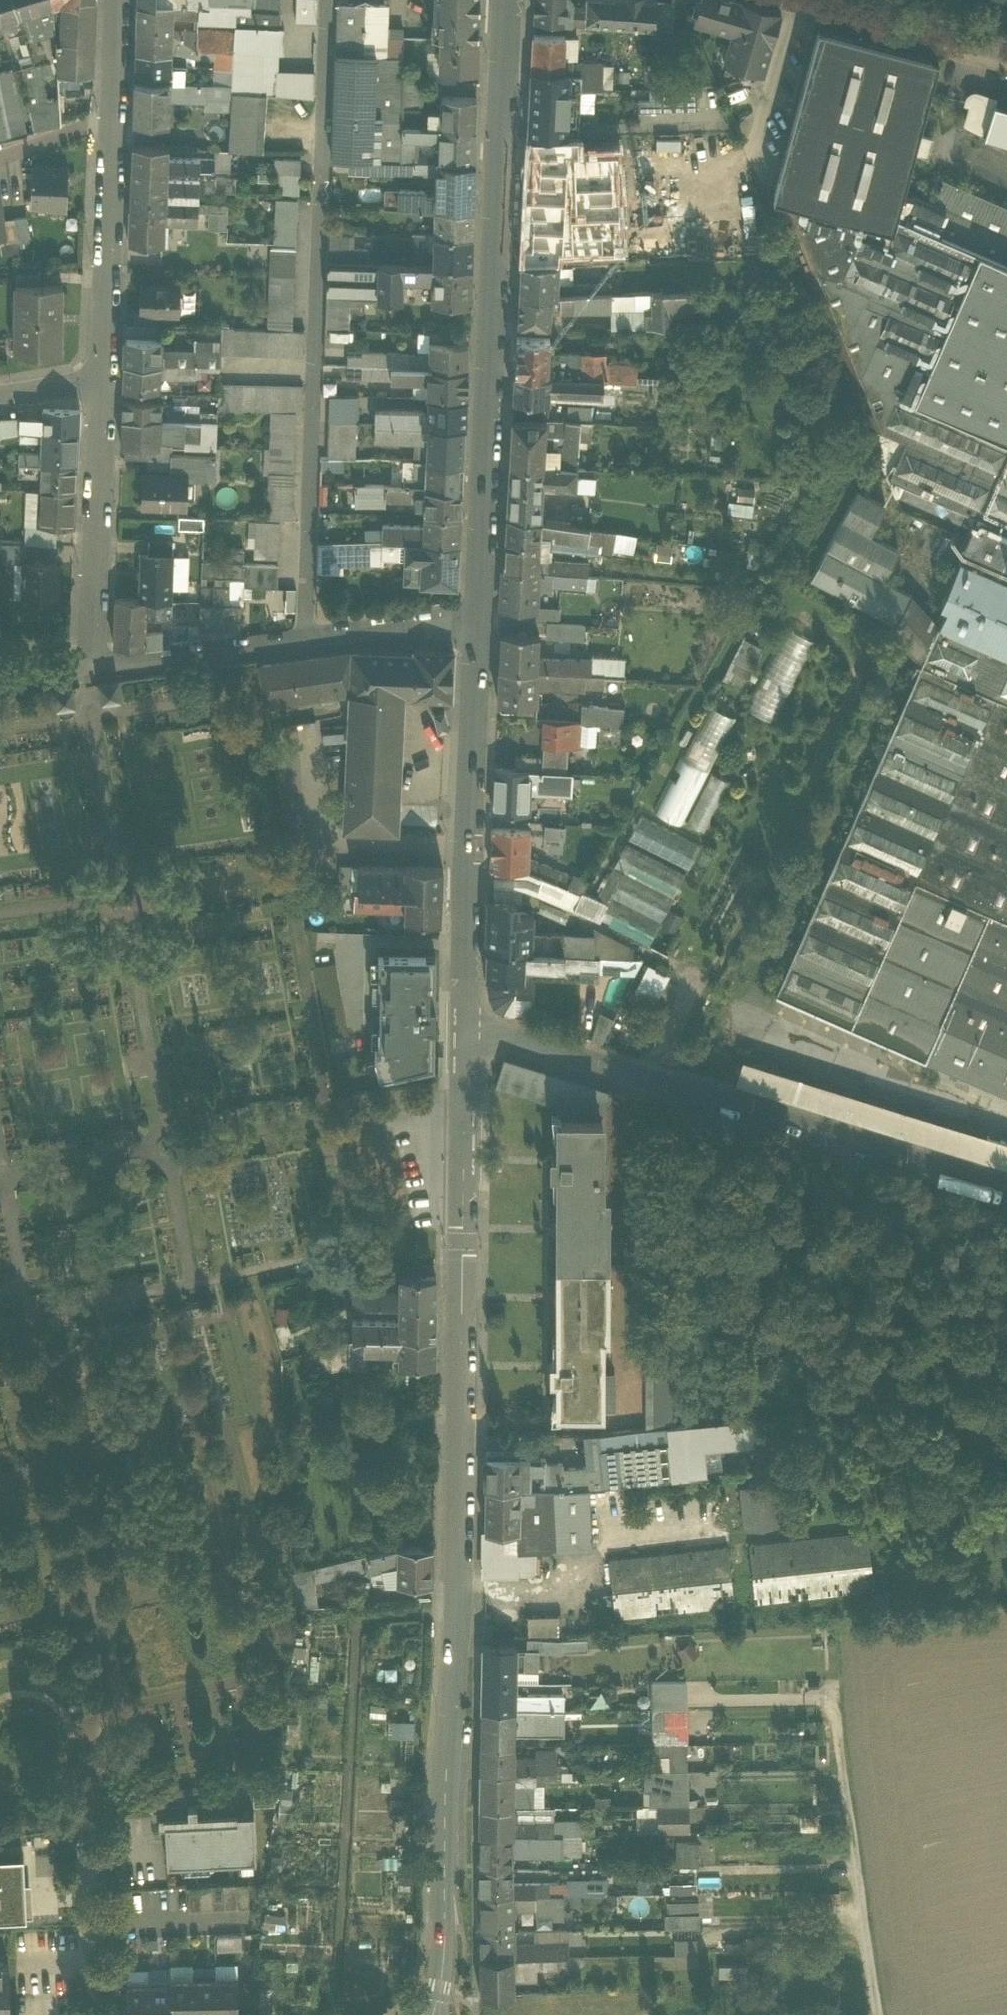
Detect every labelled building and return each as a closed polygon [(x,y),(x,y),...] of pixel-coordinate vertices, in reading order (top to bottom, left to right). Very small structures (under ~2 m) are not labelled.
[(18,14),(14,0),(0,0),(0,20),(18,14)] [(18,14),(54,4),(53,0),(14,0),(18,14)] [(96,0),(66,0),(54,4),(56,57),(57,71),(93,71),(96,0)] [(235,8),(235,0),(210,0),(210,4),(199,3),(198,17),(198,20),(234,21),(235,8)] [(235,8),(250,9),(251,9),(251,0),(235,0),(235,8)] [(279,11),(280,0),(251,0),(251,9),(279,11)] [(317,21),(317,15),(318,0),(298,0),(297,20),(317,21)] [(479,0),(435,0),(434,20),(440,20),(439,38),(440,38),(479,39),(477,38),(479,0)] [(535,11),(535,20),(585,23),(586,2),(573,1),(572,0),(536,0),(535,11)] [(586,2),(585,23),(655,29),(656,0),(613,0),(613,1),(601,0),(586,0),(586,2)] [(673,31),(674,2),(661,0),(656,0),(655,29),(673,31)] [(762,72),(771,42),(772,42),(781,11),(742,0),(742,1),(739,0),(700,0),(694,20),(733,31),(724,61),(762,72)] [(137,27),(137,31),(172,33),(172,28),(173,16),(173,3),(138,2),(137,27)] [(337,53),(363,54),(365,3),(338,2),(337,53)] [(187,3),(173,3),(173,16),(198,17),(199,3),(196,3),(187,3)] [(389,4),(365,3),(363,54),(377,55),(402,56),(403,36),(388,35),(389,4)] [(31,56),(34,64),(44,61),(56,57),(54,4),(18,14),(25,35),(31,56)] [(234,30),(233,50),(263,51),(279,52),(283,52),(284,27),(279,27),(279,11),(251,9),(250,9),(235,8),(234,21),(234,30)] [(173,16),(172,28),(198,28),(198,20),(198,17),(173,16)] [(819,27),(772,195),(892,228),(896,214),(903,192),(913,152),(919,132),(938,60),(819,27)] [(198,30),(197,48),(233,50),(234,30),(198,28),(198,30)] [(184,40),(197,48),(198,30),(186,30),(184,40)] [(171,54),(172,51),(172,33),(137,31),(136,52),(171,54)] [(184,40),(172,33),(172,51),(197,57),(197,48),(184,40)] [(532,71),(572,73),(572,63),(573,61),(563,60),(565,36),(534,34),(532,71)] [(17,60),(20,60),(31,56),(25,35),(11,39),(17,60)] [(455,71),(477,72),(479,39),(440,38),(440,51),(439,69),(439,70),(455,71)] [(219,58),(219,67),(233,67),(233,50),(197,48),(197,57),(219,58)] [(232,91),(262,93),(263,51),(233,50),(233,67),(232,83),(232,91)] [(279,52),(263,51),(262,93),(267,94),(277,94),(278,71),(279,71),(279,52)] [(439,69),(440,51),(427,51),(426,68),(430,68),(439,69)] [(135,74),(171,75),(171,64),(171,54),(136,52),(135,74)] [(373,160),(377,55),(363,54),(337,53),(332,158),(349,159),(371,160),(373,160)] [(402,56),(377,55),(373,160),(400,161),(401,153),(401,138),(402,126),(402,77),(402,56)] [(34,64),(31,56),(20,60),(22,68),(23,68),(23,67),(34,64)] [(47,73),(44,61),(34,64),(23,67),(23,68),(24,71),(29,103),(45,100),(40,74),(47,73)] [(572,73),(582,74),(581,89),(595,88),(601,88),(602,63),(572,63),(572,73)] [(188,65),(171,64),(171,75),(187,76),(188,65)] [(232,83),(233,67),(219,67),(213,66),(212,83),(232,83)] [(430,81),(454,82),(455,71),(439,70),(439,69),(430,68),(430,81)] [(9,138),(26,134),(23,119),(13,70),(0,72),(0,94),(9,138)] [(277,94),(314,97),(314,86),(315,72),(279,71),(278,71),(277,94)] [(532,71),(529,125),(579,123),(580,110),(581,89),(582,74),(572,73),(532,71)] [(402,126),(420,127),(420,79),(403,78),(402,126)] [(168,116),(169,99),(170,81),(135,80),(134,115),(134,122),(168,123),(168,116)] [(203,83),(170,81),(169,99),(204,100),(203,83)] [(205,108),(231,110),(232,91),(232,83),(212,83),(203,83),(204,100),(205,108)] [(661,87),(661,99),(662,110),(697,109),(697,86),(661,87)] [(649,87),(649,99),(661,99),(661,87),(649,87)] [(581,89),(580,110),(594,111),(595,88),(581,89)] [(262,93),(232,91),(231,110),(228,150),(229,150),(263,152),(267,94),(262,93)] [(965,123),(966,124),(984,134),(985,133),(993,108),(981,105),(982,101),(981,96),(977,93),(971,93),(968,97),(967,101),(971,102),(965,122),(965,123)] [(9,138),(0,94),(0,139),(9,138)] [(442,95),(441,116),(440,128),(475,129),(477,96),(442,95)] [(32,118),(34,129),(60,125),(59,98),(45,100),(29,103),(32,118)] [(662,111),(662,110),(661,99),(649,99),(638,100),(639,111),(662,111)] [(1006,143),(1006,107),(994,103),(985,136),(1006,143)] [(429,127),(440,128),(441,116),(430,116),(429,127)] [(23,119),(26,134),(35,132),(34,129),(32,118),(23,119)] [(579,136),(579,123),(529,125),(528,137),(579,136)] [(432,140),(440,133),(440,128),(429,127),(420,127),(402,126),(402,138),(418,139),(432,140)] [(475,129),(440,128),(440,133),(439,154),(439,162),(474,163),(475,129)] [(933,136),(919,132),(913,152),(927,156),(933,136)] [(578,136),(528,137),(521,261),(559,261),(560,251),(623,247),(618,145),(579,147),(578,136)] [(401,138),(401,153),(409,153),(409,162),(417,162),(417,153),(418,139),(402,138),(401,138)] [(718,143),(690,144),(694,250),(722,249),(718,143)] [(133,144),(132,167),(168,168),(168,157),(169,146),(133,144)] [(666,146),(642,147),(647,254),(671,254),(666,146)] [(215,149),(215,159),(229,160),(229,150),(228,150),(215,149)] [(401,153),(400,161),(403,161),(409,162),(409,153),(401,153)] [(417,153),(417,162),(436,162),(439,162),(439,154),(417,153)] [(200,158),(168,157),(168,168),(200,170),(200,158)] [(200,170),(214,170),(215,159),(200,158),(200,170)] [(228,171),(229,160),(215,159),(214,170),(228,171)] [(282,173),(301,174),(301,160),(277,159),(277,173),(282,173)] [(371,173),(371,160),(349,159),(348,172),(371,173)] [(402,174),(403,161),(400,161),(373,160),(371,160),(371,173),(402,174)] [(409,162),(403,161),(402,174),(416,175),(416,173),(417,162),(409,162)] [(416,173),(436,175),(436,162),(417,162),(416,173)] [(435,209),(473,210),(474,163),(439,162),(436,162),(436,175),(435,196),(435,209)] [(132,167),(131,187),(167,189),(167,177),(168,168),(132,167)] [(46,207),(66,208),(67,169),(31,168),(30,199),(46,199),(46,207)] [(301,174),(282,173),(281,188),(300,188),(301,174)] [(199,178),(167,177),(167,189),(199,190),(199,178)] [(215,190),(236,191),(236,177),(216,177),(216,178),(215,190)] [(199,190),(215,190),(216,178),(199,178),(199,190)] [(923,226),(934,231),(955,183),(944,178),(932,204),(923,226)] [(955,183),(934,231),(1006,263),(1006,206),(955,183)] [(131,187),(131,209),(166,210),(166,197),(167,189),(131,187)] [(166,197),(199,198),(199,190),(167,189),(166,197)] [(399,207),(400,190),(384,190),(384,207),(399,207)] [(399,207),(425,208),(425,195),(426,191),(400,190),(399,207)] [(896,214),(923,226),(932,204),(903,192),(896,214)] [(435,196),(425,195),(425,208),(435,209),(435,196)] [(887,475),(904,482),(967,509),(977,513),(968,535),(940,603),(946,605),(939,622),(938,622),(921,662),(1006,700),(1006,263),(934,231),(923,226),(896,214),(892,228),(772,195),(772,197),(800,263),(873,437),(878,427),(903,438),(887,475)] [(199,198),(166,197),(166,210),(194,211),(198,211),(198,203),(199,198)] [(30,207),(46,207),(46,199),(30,199),(30,207)] [(275,243),(296,244),(298,200),(277,199),(275,243)] [(198,203),(198,211),(209,211),(228,212),(228,204),(198,203)] [(165,224),(166,210),(131,209),(129,244),(164,246),(165,224)] [(435,223),(434,233),(472,234),(473,210),(435,209),(435,223)] [(165,224),(193,226),(194,211),(166,210),(165,224)] [(228,212),(209,211),(209,228),(227,229),(228,212)] [(25,215),(14,217),(18,241),(29,240),(25,215)] [(5,236),(5,243),(18,241),(14,217),(3,218),(5,236)] [(471,265),(472,234),(434,233),(433,264),(471,266),(471,265)] [(328,260),(352,261),(354,236),(329,235),(328,260)] [(19,250),(18,241),(5,243),(7,252),(19,250)] [(268,329),(268,330),(292,331),(294,275),(295,249),(271,248),(270,275),(268,329)] [(350,298),(362,298),(363,262),(352,261),(328,260),(327,294),(327,297),(350,298)] [(400,300),(400,278),(401,263),(363,262),(362,298),(400,300)] [(433,264),(401,263),(400,278),(433,279),(432,301),(470,303),(471,266),(433,264)] [(573,266),(559,267),(558,283),(573,283),(573,266)] [(558,295),(558,294),(558,283),(559,267),(521,267),(520,296),(552,295),(558,295)] [(16,284),(40,285),(40,273),(16,273),(16,284)] [(573,283),(558,283),(558,294),(610,292),(610,282),(573,283)] [(14,353),(61,353),(62,285),(40,285),(16,284),(15,284),(14,353)] [(159,314),(181,315),(182,286),(141,285),(140,310),(140,313),(159,314)] [(651,291),(651,311),(672,310),(672,307),(689,306),(689,290),(651,291)] [(611,328),(646,327),(645,311),(651,311),(651,291),(633,292),(634,305),(610,306),(611,328)] [(610,306),(610,292),(558,294),(558,295),(552,295),(551,307),(610,306)] [(610,292),(610,306),(634,305),(633,292),(610,292)] [(520,296),(518,321),(550,320),(551,307),(552,295),(520,296)] [(325,327),(349,328),(350,298),(327,297),(325,327)] [(135,325),(159,325),(159,314),(140,313),(140,310),(136,310),(135,325)] [(645,311),(646,327),(667,327),(672,327),(672,310),(651,311),(645,311)] [(221,354),(268,355),(268,330),(234,329),(234,328),(234,327),(222,327),(221,343),(222,343),(221,354)] [(305,331),(292,331),(268,330),(268,355),(304,357),(305,331)] [(418,331),(417,352),(428,352),(428,342),(448,343),(448,333),(418,331)] [(515,375),(548,377),(550,354),(551,337),(518,336),(515,375)] [(126,338),(125,362),(195,364),(195,351),(161,350),(161,339),(126,338)] [(195,364),(219,365),(221,365),(221,354),(222,343),(221,343),(219,343),(195,342),(195,351),(195,364)] [(468,344),(448,343),(428,342),(428,352),(417,352),(417,356),(388,355),(388,366),(428,368),(467,369),(468,344)] [(582,360),(569,360),(568,378),(603,380),(634,381),(635,361),(604,360),(604,351),(583,350),(582,356),(582,360)] [(347,354),(347,365),(347,378),(387,380),(388,366),(388,355),(347,354)] [(548,377),(568,378),(569,360),(569,355),(550,354),(548,377)] [(194,377),(195,364),(125,362),(124,386),(160,388),(160,376),(194,377)] [(387,380),(427,381),(428,368),(388,366),(387,380)] [(467,369),(428,368),(427,381),(427,393),(466,394),(467,369)] [(602,394),(603,380),(568,378),(548,377),(515,375),(514,400),(549,402),(550,391),(602,394)] [(218,410),(266,411),(267,386),(219,384),(218,396),(217,409),(218,410)] [(303,387),(267,386),(266,411),(271,411),(296,412),(302,412),(303,387)] [(329,395),(328,423),(352,424),(358,424),(359,396),(329,395)] [(376,408),(375,424),(465,428),(466,399),(430,398),(429,415),(424,415),(424,410),(394,409),(376,408)] [(122,419),(159,420),(160,402),(123,400),(122,419)] [(173,402),(160,402),(159,420),(185,421),(186,410),(173,410),(173,402)] [(547,421),(548,421),(549,406),(514,404),(513,420),(547,421)] [(44,408),(43,419),(43,429),(78,430),(79,410),(44,408)] [(271,411),(270,435),(295,436),(296,412),(271,411)] [(43,419),(20,418),(20,428),(37,429),(43,429),(43,419)] [(127,447),(150,447),(158,448),(159,446),(159,439),(159,420),(122,419),(121,446),(127,447)] [(15,430),(16,420),(0,423),(0,432),(15,430)] [(159,439),(185,440),(185,421),(159,420),(159,439)] [(510,465),(544,467),(545,453),(547,421),(513,420),(510,465)] [(211,422),(185,421),(185,440),(184,448),(210,449),(211,422)] [(328,423),(327,459),(351,460),(352,424),(328,423)] [(427,437),(426,446),(426,462),(463,463),(465,428),(375,424),(374,440),(422,442),(422,437),(427,437)] [(565,453),(545,453),(544,467),(577,469),(580,424),(567,424),(565,453)] [(873,437),(887,475),(903,438),(878,427),(873,437)] [(19,439),(37,439),(37,429),(20,428),(20,430),(20,434),(19,439)] [(42,440),(42,453),(42,465),(77,466),(78,430),(43,429),(42,440)] [(270,435),(269,449),(295,449),(295,436),(270,435)] [(150,458),(172,459),(172,455),(172,447),(159,446),(158,448),(150,447),(150,458)] [(172,459),(150,458),(150,447),(127,447),(126,458),(149,459),(149,474),(171,475),(172,459)] [(263,473),(268,473),(294,474),(295,449),(269,449),(263,448),(263,473)] [(18,463),(42,465),(42,453),(19,452),(18,463)] [(172,459),(171,475),(179,476),(179,478),(215,479),(216,457),(172,455),(172,459)] [(413,461),(412,479),(425,480),(426,462),(419,462),(413,461)] [(463,463),(426,462),(425,480),(425,488),(462,489),(463,463)] [(18,476),(41,477),(42,465),(18,463),(18,476)] [(41,477),(40,490),(76,491),(77,466),(42,465),(41,477)] [(542,508),(543,479),(544,467),(510,465),(508,506),(542,508)] [(577,469),(544,467),(543,479),(556,480),(555,487),(576,488),(577,469)] [(268,473),(266,521),(278,521),(293,522),(294,474),(268,473)] [(178,508),(179,478),(179,476),(171,475),(149,474),(144,474),(142,506),(178,508)] [(899,494),(904,482),(887,475),(895,496),(899,494)] [(425,488),(425,480),(412,479),(403,479),(403,488),(425,488)] [(903,496),(962,521),(967,509),(904,482),(899,494),(903,496)] [(413,510),(424,510),(425,488),(403,488),(353,486),(352,504),(358,508),(382,509),(382,503),(413,504),(413,510)] [(462,489),(425,488),(424,510),(424,515),(461,516),(462,489)] [(810,577),(896,621),(910,593),(882,578),(897,548),(869,534),(885,503),(855,488),(810,577)] [(74,527),(76,491),(40,490),(40,508),(39,525),(56,526),(74,527)] [(938,522),(968,535),(977,513),(967,509),(962,521),(903,496),(894,517),(933,534),(938,522)] [(541,520),(542,508),(508,506),(507,516),(541,520)] [(203,526),(203,516),(177,515),(177,526),(203,526)] [(424,515),(424,527),(423,541),(459,542),(461,516),(424,515)] [(540,542),(540,530),(541,520),(507,516),(506,540),(540,542)] [(276,558),(278,521),(266,521),(255,520),(253,557),(276,558)] [(571,525),(541,520),(540,530),(554,532),(553,537),(569,539),(571,525)] [(27,525),(26,543),(55,544),(56,526),(39,525),(27,525)] [(406,540),(423,541),(424,527),(383,525),(382,540),(384,540),(406,540)] [(600,550),(613,552),(616,531),(571,525),(569,539),(601,543),(600,550)] [(384,565),(384,559),(384,540),(382,540),(382,541),(344,542),(343,564),(343,566),(384,565)] [(406,540),(384,540),(384,559),(405,560),(406,540)] [(423,541),(406,540),(405,560),(406,560),(405,578),(405,582),(420,583),(420,585),(457,585),(459,542),(423,541)] [(506,540),(504,570),(538,572),(539,560),(540,542),(506,540)] [(26,543),(0,542),(0,548),(2,560),(25,561),(26,543)] [(317,563),(343,564),(344,542),(341,542),(340,542),(318,543),(317,563)] [(149,555),(172,556),(173,546),(149,545),(149,555)] [(140,554),(138,600),(170,602),(172,564),(172,556),(149,555),(140,554)] [(539,560),(538,572),(588,575),(589,563),(539,560)] [(24,598),(56,599),(57,562),(25,561),(24,598)] [(202,561),(201,575),(209,575),(227,576),(228,562),(202,561)] [(241,563),(228,562),(227,576),(241,577),(241,563)] [(240,586),(277,587),(278,564),(241,563),(241,577),(240,586)] [(333,573),(343,573),(343,566),(343,564),(317,563),(317,571),(333,572),(333,573)] [(537,588),(538,572),(504,570),(502,606),(524,608),(536,608),(537,588)] [(316,597),(332,598),(333,573),(333,572),(317,571),(316,597)] [(588,587),(588,575),(538,572),(537,588),(552,589),(552,585),(588,587)] [(208,590),(209,575),(201,575),(201,590),(208,590)] [(213,587),(212,598),(212,604),(228,605),(229,588),(213,587)] [(891,631),(921,662),(938,622),(910,593),(896,621),(891,631)] [(114,645),(143,644),(144,630),(145,614),(161,615),(170,615),(170,602),(138,600),(116,600),(114,645)] [(241,605),(228,605),(212,604),(200,604),(199,628),(241,629),(241,605)] [(523,621),(549,623),(560,623),(561,610),(536,608),(524,608),(523,621)] [(145,614),(144,630),(160,628),(161,615),(145,614)] [(585,625),(560,623),(549,623),(548,637),(584,640),(585,625)] [(785,625),(747,707),(774,719),(812,637),(785,625)] [(169,627),(160,628),(144,630),(143,644),(169,643),(169,627)] [(500,670),(537,672),(538,657),(539,635),(502,633),(500,670)] [(740,685),(762,645),(743,634),(721,674),(740,685)] [(352,659),(351,696),(404,698),(452,700),(454,654),(415,652),(415,655),(353,653),(352,659)] [(292,682),(295,703),(350,695),(351,696),(352,659),(322,663),(322,657),(290,662),(292,682)] [(566,659),(538,657),(537,672),(566,673),(566,659)] [(584,674),(590,674),(591,659),(567,657),(566,659),(566,673),(584,674)] [(275,664),(278,685),(292,682),(290,662),(275,664)] [(921,662),(776,993),(777,994),(926,1058),(941,1022),(1006,1051),(1006,700),(921,662)] [(260,666),(263,687),(278,685),(275,664),(260,666)] [(535,705),(536,687),(537,672),(500,670),(498,703),(535,705)] [(583,690),(583,685),(584,674),(566,673),(537,672),(536,687),(583,690)] [(590,674),(584,674),(583,685),(613,686),(613,676),(590,674)] [(397,833),(404,698),(351,696),(350,695),(344,830),(397,833)] [(653,809),(681,824),(734,716),(706,702),(653,809)] [(581,723),(623,726),(624,705),(583,703),(581,723)] [(435,713),(439,730),(448,728),(444,711),(435,713)] [(546,722),(545,744),(568,745),(580,745),(581,723),(546,722)] [(566,773),(568,745),(545,744),(544,756),(543,772),(557,773),(566,773)] [(515,770),(543,772),(544,756),(516,755),(515,770)] [(688,823),(705,830),(726,776),(709,769),(688,823)] [(556,788),(557,773),(543,772),(515,770),(496,770),(494,811),(528,813),(529,787),(556,788)] [(628,838),(687,868),(700,843),(641,812),(628,838)] [(544,839),(564,840),(565,826),(545,825),(544,839)] [(504,870),(529,871),(530,858),(530,830),(492,829),(491,869),(494,869),(504,870)] [(600,920),(649,945),(686,872),(626,841),(597,898),(608,902),(600,920)] [(542,876),(568,887),(573,876),(530,858),(529,871),(542,876)] [(339,890),(351,890),(351,866),(339,866),(339,890)] [(358,892),(392,893),(393,867),(359,866),(358,892)] [(405,868),(393,867),(392,893),(393,893),(407,894),(441,895),(443,868),(405,866),(405,868)] [(493,888),(506,889),(503,884),(504,870),(494,869),(493,888)] [(525,890),(534,894),(542,876),(529,871),(504,870),(503,884),(506,889),(522,890),(525,890)] [(573,910),(574,909),(580,892),(568,887),(542,876),(534,894),(573,910)] [(506,889),(493,888),(493,900),(516,901),(522,901),(522,890),(506,889)] [(581,890),(580,892),(574,909),(600,920),(608,902),(597,898),(581,890)] [(355,910),(393,912),(393,910),(393,893),(392,893),(358,892),(355,891),(355,910)] [(393,910),(406,910),(407,894),(393,893),(393,910)] [(441,895),(407,894),(406,910),(406,920),(440,922),(441,895)] [(489,900),(486,951),(524,952),(529,952),(530,929),(531,912),(516,911),(516,901),(493,900),(489,900)] [(535,952),(560,954),(561,933),(562,930),(535,929),(535,952)] [(581,954),(597,955),(598,934),(561,933),(560,954),(563,954),(581,954)] [(524,978),(524,967),(524,952),(486,951),(485,976),(488,976),(513,977),(524,978)] [(529,952),(524,952),(524,967),(563,969),(563,954),(560,954),(535,952),(529,952)] [(579,969),(581,969),(581,954),(563,954),(563,969),(579,969)] [(579,979),(598,980),(599,955),(597,955),(581,954),(581,969),(579,969),(579,979)] [(435,1065),(436,955),(378,955),(378,982),(380,982),(379,1043),(375,1043),(375,1055),(380,1077),(435,1065)] [(332,962),(318,965),(331,1036),(345,1034),(332,962)] [(656,994),(666,970),(645,962),(635,986),(656,994)] [(512,1014),(513,977),(488,976),(487,987),(489,998),(493,1008),(503,1013),(512,1014)] [(591,1040),(601,1043),(613,1018),(600,1011),(591,1040)] [(941,1022),(926,1058),(1006,1094),(1006,1051),(941,1022)] [(988,1137),(743,1060),(736,1081),(980,1159),(1006,1168),(1006,1142),(988,1137)] [(558,1119),(603,1119),(610,1096),(504,1061),(495,1086),(558,1107),(558,1119)] [(563,1235),(563,1264),(607,1264),(607,1195),(603,1195),(603,1119),(558,1119),(558,1156),(552,1156),(552,1167),(558,1167),(558,1196),(564,1197),(564,1222),(558,1222),(558,1235),(563,1235)] [(607,1333),(607,1264),(563,1264),(563,1292),(557,1292),(557,1304),(563,1304),(563,1331),(557,1331),(557,1361),(551,1361),(551,1372),(557,1372),(557,1408),(613,1408),(614,1372),(601,1372),(601,1333),(607,1333)] [(353,1268),(355,1279),(368,1278),(367,1267),(353,1268)] [(400,1276),(400,1288),(400,1302),(436,1303),(436,1276),(400,1276)] [(354,1288),(354,1305),(364,1302),(364,1288),(354,1288)] [(364,1302),(400,1302),(400,1288),(364,1288),(364,1302)] [(399,1309),(399,1321),(399,1336),(435,1336),(435,1309),(436,1303),(400,1302),(399,1309)] [(364,1336),(399,1336),(399,1321),(348,1321),(348,1330),(352,1330),(352,1339),(364,1336)] [(352,1339),(349,1340),(320,1348),(320,1366),(349,1367),(363,1367),(364,1350),(363,1350),(364,1336),(352,1339)] [(364,1350),(399,1351),(399,1336),(364,1336),(363,1350),(364,1350)] [(435,1336),(399,1336),(399,1351),(399,1363),(435,1363),(435,1336)] [(645,1365),(645,1428),(674,1425),(674,1365),(645,1365)] [(753,1418),(670,1426),(671,1442),(674,1478),(689,1476),(689,1475),(707,1473),(704,1449),(754,1443),(753,1418)] [(600,1434),(601,1450),(671,1442),(670,1426),(646,1429),(600,1434)] [(601,1450),(602,1465),(604,1484),(674,1478),(671,1442),(601,1450)] [(520,1488),(520,1459),(518,1459),(519,1452),(486,1452),(486,1459),(485,1459),(485,1488),(520,1488)] [(520,1488),(563,1489),(562,1469),(562,1463),(545,1463),(545,1459),(520,1459),(520,1488)] [(588,1486),(604,1484),(602,1465),(562,1469),(563,1489),(588,1486)] [(738,1485),(743,1529),(780,1525),(775,1481),(738,1485)] [(518,1532),(518,1549),(535,1548),(592,1544),(588,1486),(563,1489),(520,1488),(519,1532),(518,1532)] [(518,1532),(519,1532),(520,1488),(485,1488),(484,1532),(518,1532)] [(750,1541),(757,1603),(876,1589),(868,1527),(750,1541)] [(484,1571),(535,1571),(535,1548),(518,1549),(518,1532),(484,1532),(484,1571)] [(609,1557),(616,1618),(734,1605),(728,1544),(609,1557)] [(334,1578),(396,1563),(396,1547),(331,1562),(334,1578)] [(433,1547),(396,1547),(396,1563),(395,1583),(432,1583),(433,1547)] [(293,1572),(296,1608),(317,1607),(313,1567),(293,1572)] [(557,1632),(556,1613),(525,1614),(526,1633),(557,1632)] [(538,1652),(562,1652),(562,1651),(587,1651),(587,1638),(559,1640),(527,1638),(526,1650),(538,1650),(538,1652)] [(481,1682),(482,1682),(515,1683),(516,1683),(516,1671),(516,1650),(516,1647),(482,1647),(481,1682)] [(526,1650),(516,1650),(516,1671),(537,1671),(538,1652),(538,1650),(526,1650)] [(652,1682),(653,1709),(687,1708),(687,1681),(652,1682)] [(482,1709),(515,1710),(515,1695),(515,1683),(482,1682),(482,1709)] [(563,1696),(515,1695),(515,1710),(562,1710),(563,1696)] [(687,1724),(687,1708),(653,1709),(653,1724),(687,1724)] [(482,1709),(481,1744),(514,1745),(515,1730),(515,1710),(482,1709)] [(562,1710),(515,1710),(515,1730),(537,1730),(537,1728),(562,1728),(562,1710)] [(386,1717),(386,1734),(412,1735),(413,1718),(386,1717)] [(653,1724),(653,1744),(687,1743),(687,1724),(653,1724)] [(687,1755),(687,1743),(653,1744),(653,1756),(666,1756),(687,1755)] [(481,1751),(481,1771),(514,1772),(522,1772),(536,1772),(537,1761),(514,1761),(514,1751),(481,1751)] [(688,1770),(687,1755),(666,1756),(666,1770),(688,1770)] [(556,1761),(537,1761),(536,1772),(556,1772),(556,1761)] [(688,1790),(688,1770),(666,1770),(644,1771),(644,1791),(659,1790),(688,1790)] [(481,1771),(480,1806),(514,1807),(514,1772),(481,1771)] [(522,1785),(536,1785),(536,1772),(522,1772),(522,1785)] [(252,1779),(254,1805),(274,1803),(277,1775),(252,1779)] [(689,1805),(688,1790),(659,1790),(659,1805),(689,1805)] [(219,1801),(196,1802),(196,1805),(197,1814),(197,1816),(220,1815),(219,1801)] [(188,1805),(188,1814),(197,1814),(196,1805),(188,1805)] [(689,1831),(689,1805),(659,1805),(659,1832),(689,1831)] [(165,1824),(167,1864),(256,1860),(254,1813),(238,1814),(238,1820),(165,1824)] [(480,1813),(480,1833),(536,1834),(536,1822),(514,1822),(514,1814),(480,1813)] [(159,1817),(159,1824),(165,1824),(238,1820),(238,1814),(220,1815),(197,1816),(159,1817)] [(536,1834),(554,1834),(554,1822),(536,1822),(536,1834)] [(480,1833),(479,1868),(513,1868),(513,1855),(562,1855),(562,1834),(555,1834),(554,1834),(536,1834),(480,1833)] [(677,1866),(699,1866),(699,1842),(677,1842),(677,1866)] [(24,1853),(0,1854),(0,1916),(27,1915),(24,1853)] [(479,1873),(480,1896),(513,1895),(535,1895),(535,1884),(513,1884),(513,1874),(479,1873)] [(696,1896),(695,1880),(663,1881),(664,1898),(696,1896)] [(188,1886),(190,1910),(249,1906),(248,1882),(188,1886)] [(535,1884),(535,1895),(562,1894),(571,1894),(570,1884),(535,1884)] [(563,1914),(562,1894),(535,1895),(513,1895),(513,1908),(522,1908),(522,1907),(536,1907),(536,1915),(563,1914)] [(480,1896),(480,1930),(513,1930),(513,1908),(513,1895),(480,1896)] [(667,1902),(667,1915),(699,1914),(699,1902),(667,1902)] [(699,1914),(667,1915),(667,1927),(700,1926),(700,1914),(699,1914)] [(534,1930),(535,1944),(567,1942),(566,1929),(534,1930)] [(240,1946),(240,1931),(215,1932),(216,1947),(240,1946)] [(480,1958),(514,1957),(513,1945),(514,1935),(480,1936),(480,1958)] [(675,1938),(676,1954),(700,1953),(699,1937),(675,1938)] [(569,1942),(567,1942),(535,1944),(535,1945),(536,1945),(536,1957),(556,1957),(569,1956),(569,1942)] [(514,1957),(536,1957),(536,1945),(535,1945),(513,1945),(514,1957)] [(514,1980),(514,1957),(480,1958),(481,1992),(514,1992),(514,1980)] [(514,1957),(514,1980),(536,1979),(536,1970),(536,1957),(514,1957)] [(536,1957),(536,1970),(556,1970),(556,1957),(536,1957)] [(8,1964),(0,1965),(0,2014),(9,2014),(8,1964)] [(719,1964),(719,1977),(749,1977),(749,1964),(719,1964)] [(216,1977),(193,1978),(194,2014),(216,2014),(216,1977)] [(216,1977),(216,2014),(239,2014),(238,1977),(216,1977)] [(193,1978),(171,1978),(171,1982),(172,2014),(194,2014),(193,1978)] [(150,1982),(127,1982),(127,2014),(150,2014),(150,1982)] [(171,1982),(150,1982),(150,2014),(172,2014),(171,1982)]
